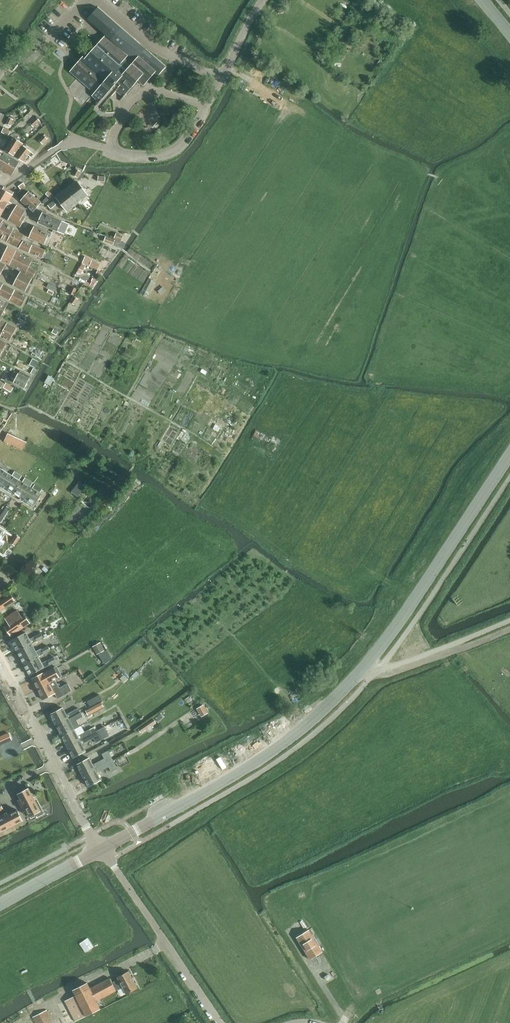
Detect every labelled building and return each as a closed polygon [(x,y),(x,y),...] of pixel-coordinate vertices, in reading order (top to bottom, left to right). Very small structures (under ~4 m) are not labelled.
[(85,55),(70,72),(95,93),(92,96),(104,106),(117,91),(124,98),(138,81),(144,86),(147,83),(156,73),(159,75),(166,67),(98,7),(88,20),(106,36),(87,57),(85,55)] [(147,135),(155,131),(153,125),(158,123),(154,113),(140,119),(147,135)] [(34,128),(41,122),(37,117),(30,124),(34,128)] [(11,127),(14,120),(9,118),(6,125),(11,127)] [(9,137),(11,132),(4,128),(1,133),(9,137)] [(48,140),(44,136),(39,141),(43,145),(48,140)] [(20,150),(24,144),(14,138),(5,151),(14,156),(19,149),(20,150)] [(31,158),(34,155),(31,153),(32,152),(23,147),(15,157),(24,162),(29,156),(31,158)] [(0,158),(0,169),(12,176),(20,163),(3,153),(0,158)] [(67,213),(89,196),(78,182),(57,199),(67,213)] [(7,190),(4,188),(2,190),(0,189),(0,216),(1,216),(6,207),(9,209),(12,204),(9,202),(14,194),(7,190)] [(29,192),(21,201),(34,212),(42,203),(29,192)] [(21,228),(26,218),(23,216),(26,211),(17,206),(8,221),(21,228)] [(43,213),(38,223),(58,232),(65,235),(69,224),(63,222),(45,214),(43,213)] [(0,230),(10,235),(13,230),(14,228),(4,223),(0,230)] [(45,245),(47,240),(50,234),(35,227),(29,238),(45,245)] [(7,242),(10,235),(0,230),(0,239),(7,242)] [(10,235),(7,242),(17,247),(24,236),(13,230),(10,235)] [(122,242),(124,237),(117,234),(114,239),(122,242)] [(113,246),(115,240),(106,237),(104,242),(113,246)] [(43,259),(46,251),(23,242),(19,249),(43,259)] [(8,247),(1,261),(10,265),(16,252),(17,251),(8,247)] [(10,265),(10,266),(33,278),(37,272),(29,268),(33,260),(16,252),(10,265)] [(85,258),(83,264),(98,271),(101,265),(92,261),(85,258)] [(82,264),(78,273),(81,275),(83,271),(84,271),(86,266),(82,264)] [(57,281),(59,275),(45,270),(43,276),(57,281)] [(86,282),(85,285),(92,288),(92,287),(94,287),(102,273),(98,271),(92,282),(91,284),(86,282)] [(25,292),(32,279),(21,272),(13,286),(25,292)] [(10,300),(15,291),(15,290),(4,284),(0,291),(0,295),(10,300)] [(149,285),(145,296),(152,299),(156,287),(149,285)] [(72,287),(69,293),(74,296),(77,289),(72,287)] [(15,291),(10,300),(22,306),(27,297),(15,291)] [(74,297),(70,303),(75,306),(79,300),(74,297)] [(8,305),(0,300),(0,315),(2,316),(8,305)] [(0,329),(0,337),(10,342),(17,328),(4,321),(0,329)] [(14,367),(21,355),(12,350),(5,362),(14,367)] [(33,359),(30,365),(35,368),(38,362),(33,359)] [(12,378),(15,380),(14,383),(25,389),(30,379),(27,378),(28,375),(20,372),(19,374),(18,374),(15,372),(12,378)] [(7,383),(4,388),(12,392),(14,388),(7,383)] [(218,425),(216,430),(222,433),(225,428),(218,425)] [(23,451),(27,442),(8,434),(4,442),(23,451)] [(263,444),(265,438),(256,435),(254,441),(263,444)] [(12,475),(0,468),(0,483),(5,486),(12,475)] [(12,476),(12,475),(5,486),(15,492),(21,481),(20,480),(22,477),(15,472),(12,476)] [(21,481),(15,492),(25,498),(32,488),(31,487),(33,483),(26,478),(23,482),(21,481)] [(33,488),(32,488),(25,498),(36,505),(43,494),(39,492),(41,489),(35,485),(33,488)] [(11,509),(7,507),(0,518),(0,522),(2,523),(11,509)] [(15,547),(21,538),(16,535),(10,543),(15,547)] [(15,601),(11,595),(0,603),(0,611),(15,601)] [(21,616),(18,611),(5,619),(9,625),(5,627),(11,637),(30,624),(24,614),(21,616)] [(12,641),(18,652),(32,645),(44,638),(41,633),(35,637),(29,640),(26,634),(12,641)] [(97,655),(105,651),(101,643),(93,647),(97,655)] [(24,665),(38,657),(44,655),(51,651),(48,646),(42,650),(41,649),(36,652),(32,645),(18,652),(24,665)] [(107,650),(99,655),(105,665),(112,661),(113,660),(112,659),(112,657),(107,650)] [(16,657),(8,662),(14,672),(22,667),(16,657)] [(42,664),(38,657),(24,665),(29,675),(44,668),(50,665),(50,666),(57,662),(54,657),(47,661),(42,664)] [(54,668),(32,679),(32,680),(37,689),(55,680),(62,676),(58,668),(55,670),(54,668)] [(78,674),(71,679),(77,690),(85,686),(78,674)] [(55,680),(37,689),(42,700),(54,694),(57,699),(66,694),(71,691),(67,684),(59,688),(55,680)] [(90,707),(103,700),(100,695),(87,702),(90,707)] [(88,715),(103,707),(101,703),(86,711),(88,715)] [(197,709),(202,717),(207,714),(203,705),(197,709)] [(56,726),(81,713),(79,709),(66,715),(62,709),(50,715),(56,726)] [(61,737),(73,730),(70,724),(83,717),(81,713),(56,726),(61,737)] [(141,734),(156,723),(154,719),(138,729),(141,734)] [(67,747),(92,734),(90,730),(77,737),(73,730),(61,737),(67,747)] [(98,731),(92,734),(67,747),(72,758),(84,752),(81,746),(94,739),(96,743),(103,740),(98,731)] [(0,738),(0,746),(10,742),(8,735),(0,738)] [(82,776),(113,760),(108,751),(102,754),(105,759),(92,766),(88,759),(76,765),(82,776)] [(117,762),(122,770),(131,765),(126,757),(117,762)] [(113,760),(82,776),(87,787),(99,781),(96,775),(109,768),(112,772),(118,769),(113,760)] [(40,813),(29,790),(18,796),(21,801),(17,803),(23,814),(27,813),(30,819),(40,813)] [(114,819),(126,813),(124,808),(112,814),(114,819)] [(23,822),(17,812),(0,821),(0,834),(23,822)] [(312,929),(297,938),(310,960),(325,950),(312,929)] [(87,955),(95,950),(89,941),(81,947),(87,955)] [(138,989),(129,972),(118,977),(120,980),(113,984),(110,979),(91,989),(88,984),(74,991),(76,996),(66,1001),(76,1022),(101,1009),(97,1001),(117,991),(116,991),(123,988),(127,994),(138,989)] [(291,990),(285,993),(289,1002),(295,999),(291,990)] [(48,1010),(33,1018),(36,1022),(54,1022),(48,1010)]
